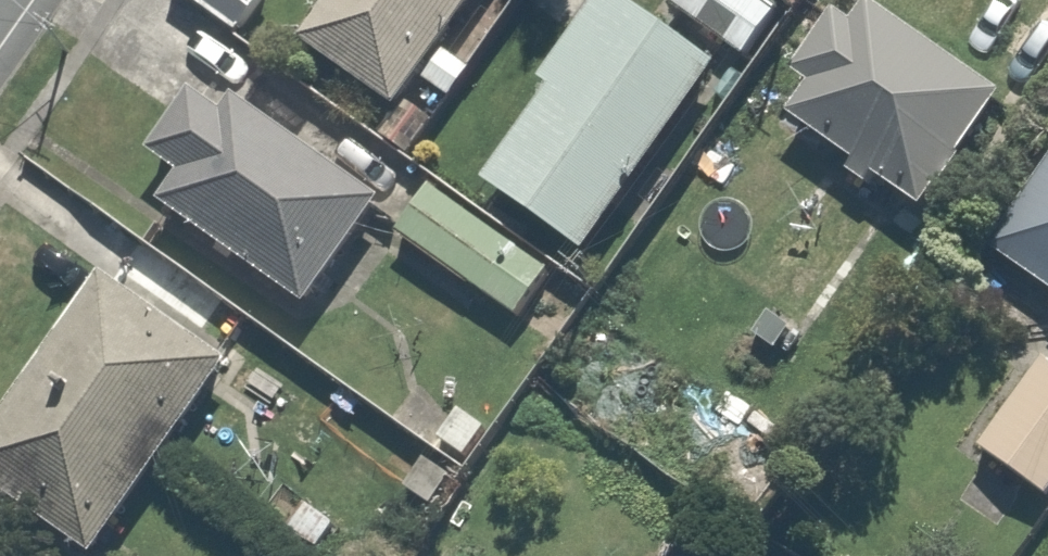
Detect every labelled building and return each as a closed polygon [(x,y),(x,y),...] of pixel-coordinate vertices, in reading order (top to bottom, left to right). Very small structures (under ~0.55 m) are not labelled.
[(242,41),(275,0),(191,0),(242,41)] [(420,75),(455,99),(482,60),(448,36),(473,0),(323,0),(298,36),(399,106),(420,75)] [(717,59),(632,0),(592,0),(536,80),(548,89),(486,179),(585,248),(717,59)] [(666,1),(753,62),(796,0),(667,0),(666,1)] [(791,69),(812,85),(791,113),(913,207),(999,95),(876,2),(863,18),(842,2),(791,69)] [(179,170),(158,200),(303,302),(383,189),(243,89),(228,110),(191,84),(146,147),(179,170)] [(993,243),(1047,283),(1047,166),(993,243)] [(434,184),(400,234),(518,315),(553,264),(434,184)] [(228,350),(103,262),(0,410),(0,503),(77,555),(84,555),(228,350)] [(976,442),(1047,490),(1047,337),(976,442)]
